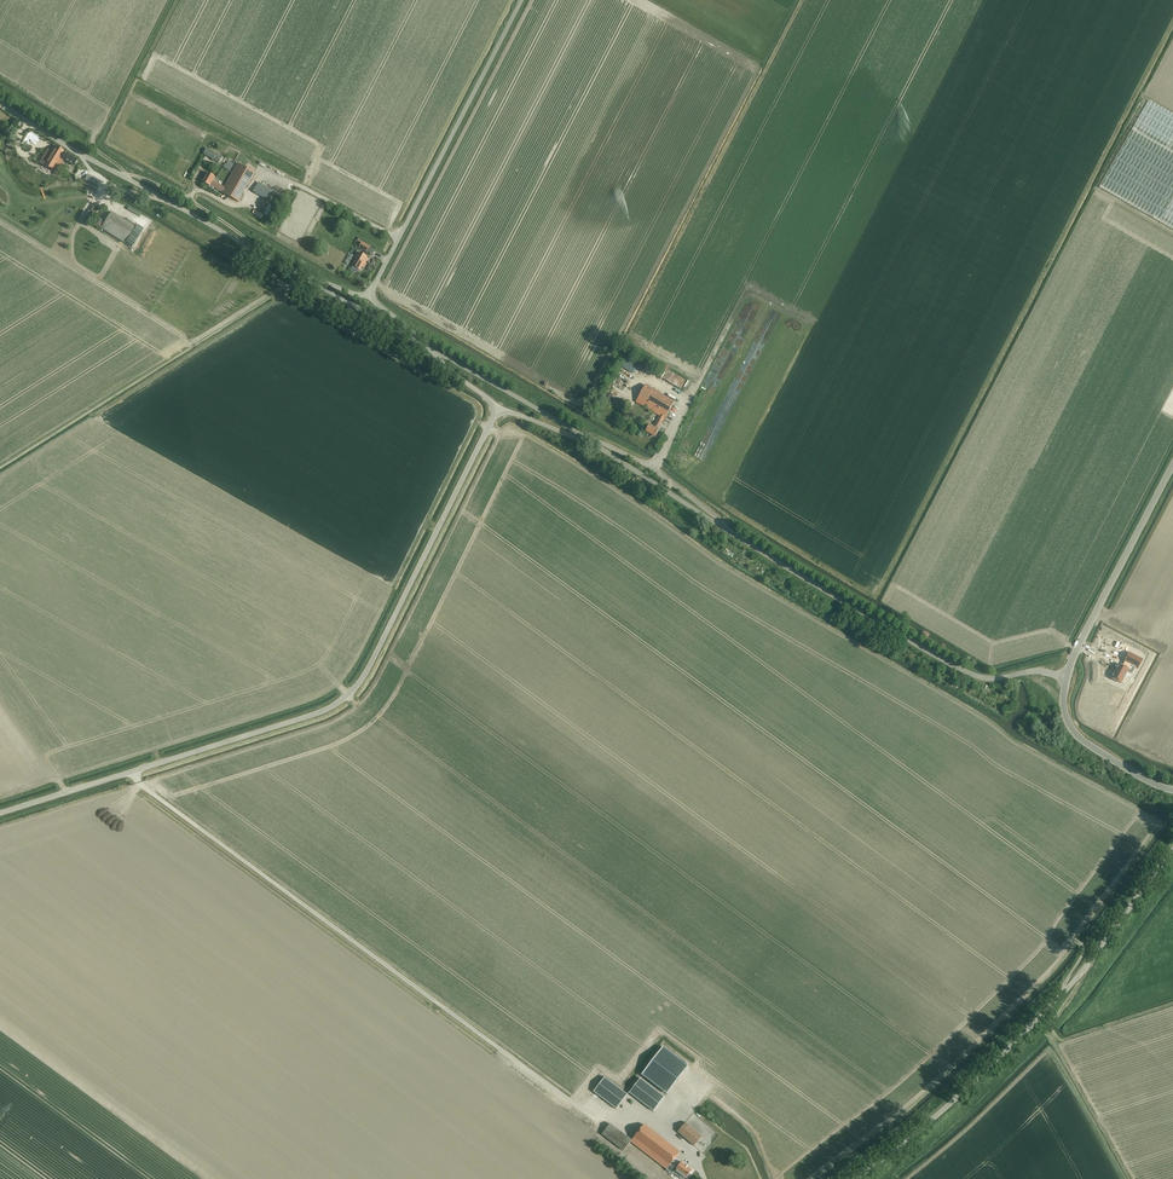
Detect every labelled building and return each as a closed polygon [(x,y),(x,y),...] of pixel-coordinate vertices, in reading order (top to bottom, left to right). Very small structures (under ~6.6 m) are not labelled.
[(1099,187),(1172,230),(1172,112),(1150,99),(1125,143),(1099,187)] [(46,155),(42,162),(50,166),(51,163),(60,168),(64,160),(71,165),(74,166),(77,161),(76,160),(63,152),(64,151),(57,146),(53,152),(47,149),(44,154),(46,155)] [(219,163),(222,158),(207,149),(204,154),(219,163)] [(238,202),(255,173),(238,163),(224,187),(213,181),(215,177),(208,174),(203,183),(210,187),(210,186),(221,192),(221,193),(238,202)] [(84,180),(84,181),(96,186),(99,180),(98,181),(87,175),(85,180),(84,180)] [(269,201),(275,192),(259,183),(253,192),(269,201)] [(125,243),(135,227),(134,226),(135,225),(133,223),(131,225),(111,212),(101,228),(125,243)] [(362,243),(359,248),(367,252),(370,247),(362,243)] [(353,265),(351,269),(358,273),(360,269),(361,267),(364,268),(369,259),(367,258),(367,257),(360,253),(353,265)] [(635,369),(631,367),(625,363),(622,367),(633,373),(635,369)] [(665,419),(674,402),(645,386),(636,402),(660,416),(653,427),(650,425),(646,432),(655,437),(659,431),(658,430),(664,419),(665,419)] [(611,406),(618,410),(621,404),(614,400),(611,406)] [(1118,664),(1111,678),(1121,683),(1127,671),(1131,673),(1134,667),(1137,668),(1141,660),(1128,653),(1122,666),(1118,664)] [(641,1075),(667,1094),(688,1066),(663,1047),(641,1075)] [(605,1077),(594,1092),(616,1109),(627,1095),(605,1077)] [(640,1078),(629,1093),(654,1111),(665,1097),(640,1078)] [(694,1146),(702,1137),(686,1123),(678,1132),(694,1146)] [(602,1134),(624,1151),(631,1142),(667,1169),(670,1165),(675,1170),(675,1171),(674,1172),(683,1178),(684,1178),(685,1178),(692,1170),(681,1162),(679,1165),(673,1160),(680,1152),(644,1125),(632,1140),(610,1124),(602,1134)]
